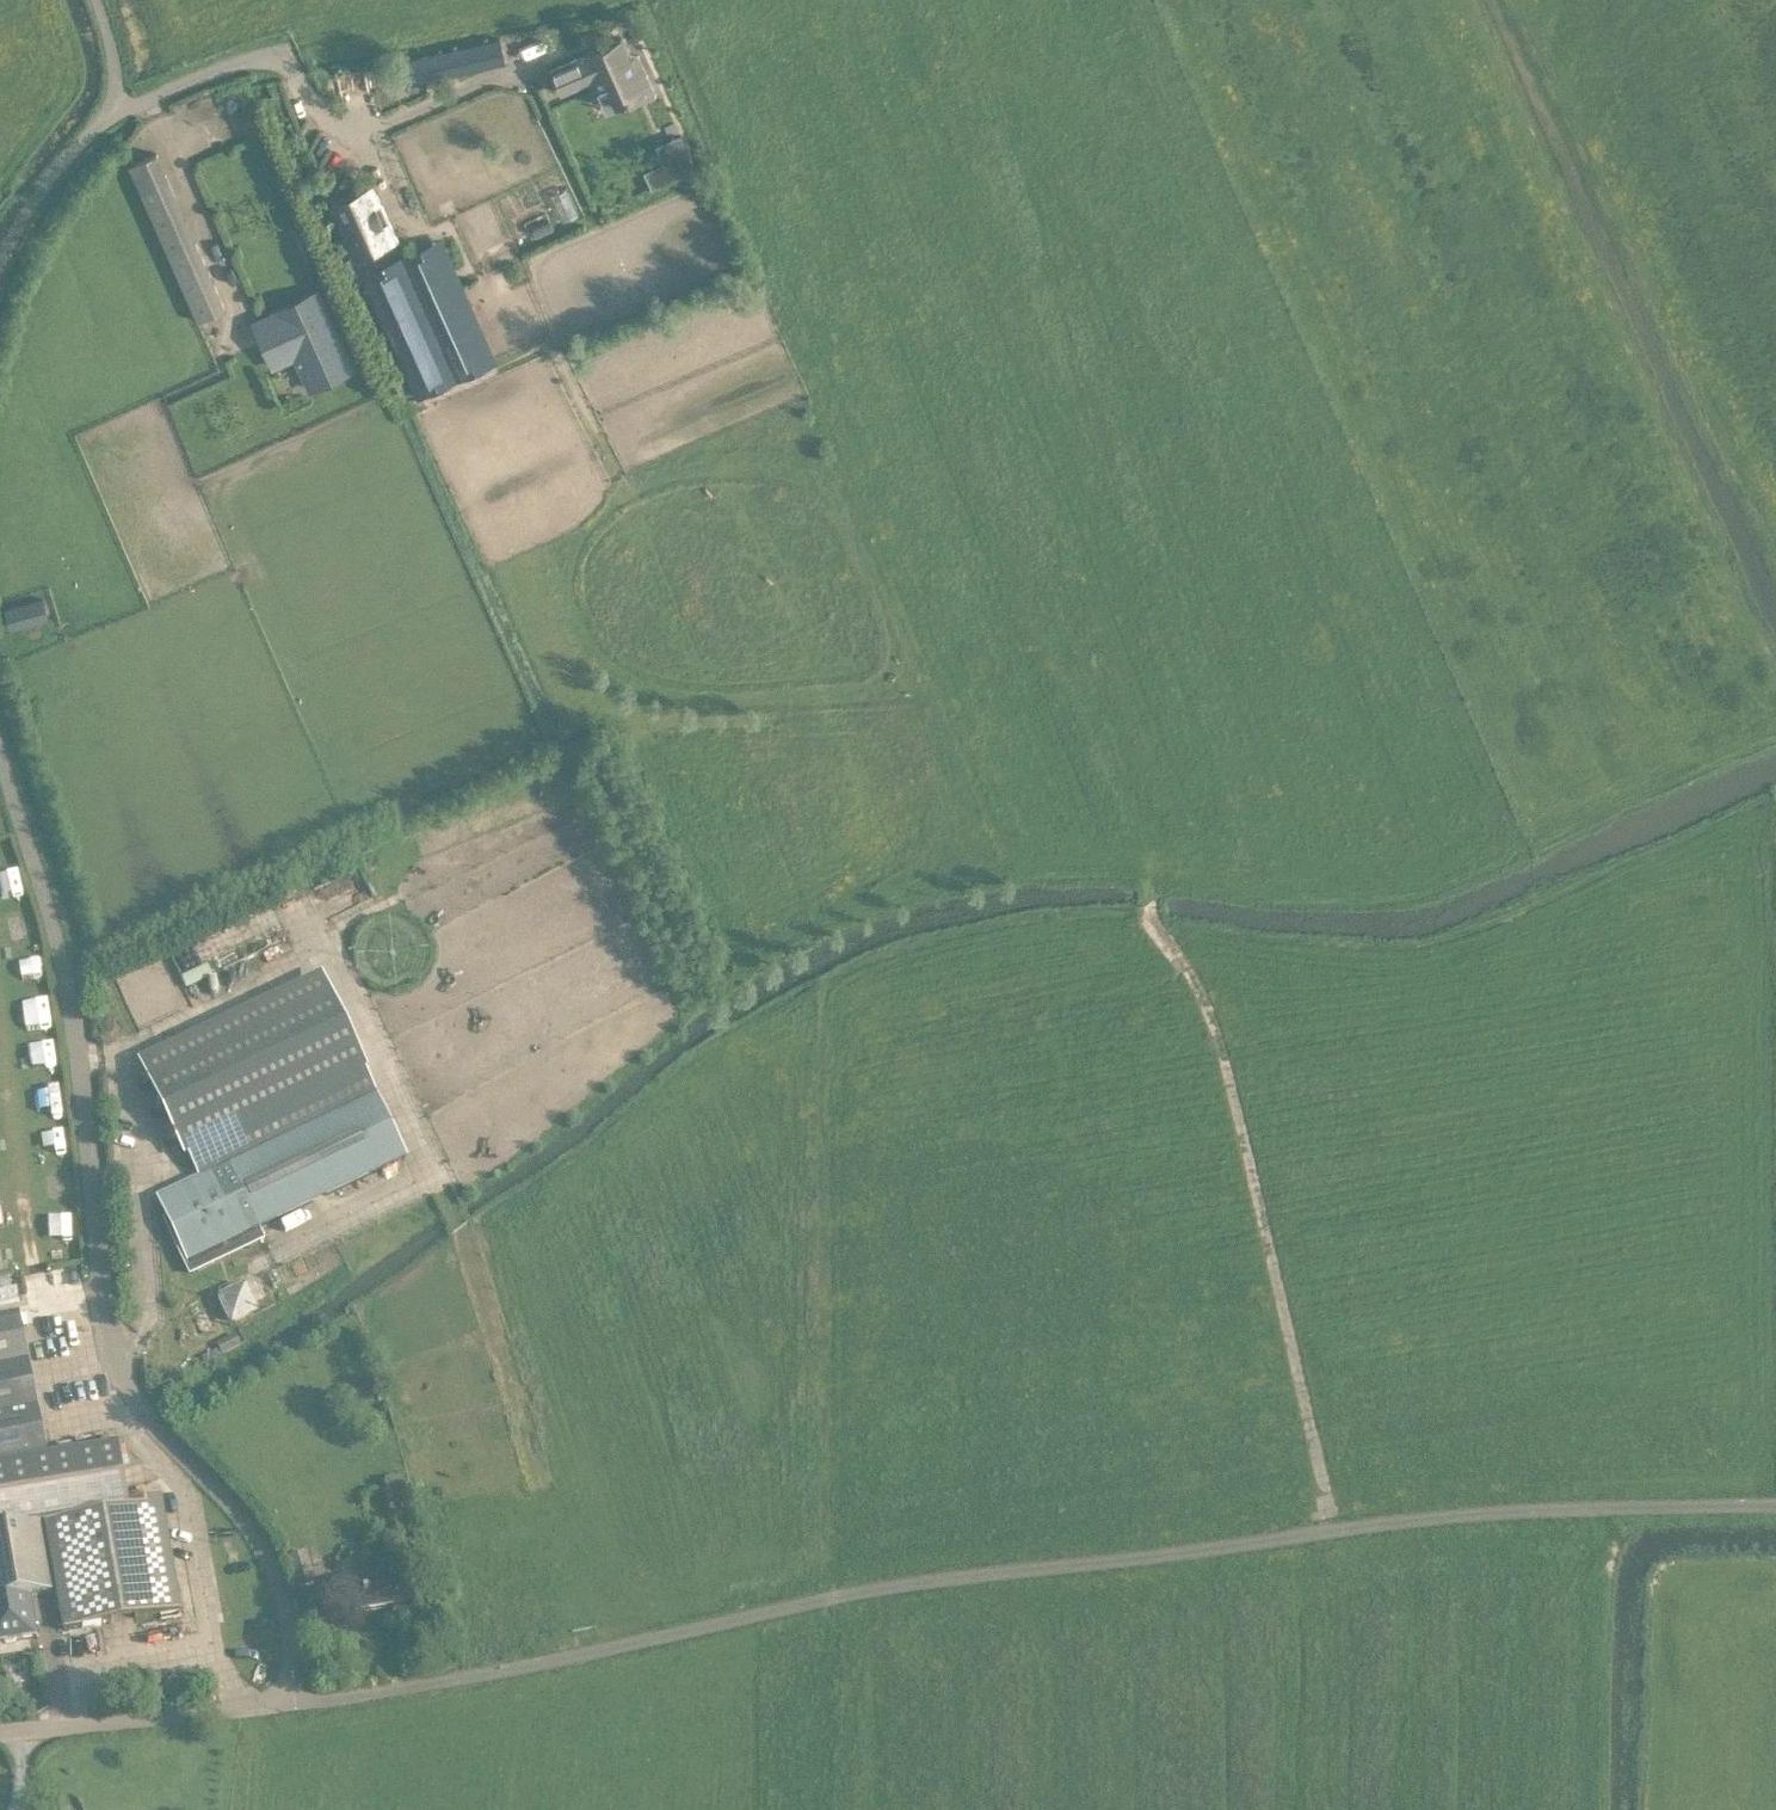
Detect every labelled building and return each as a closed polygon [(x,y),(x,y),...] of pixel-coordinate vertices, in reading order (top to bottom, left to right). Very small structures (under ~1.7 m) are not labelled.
[(591,75),(604,104),(641,88),(618,34),(581,51),(581,52),(547,67),(557,90),(591,75)] [(408,80),(502,60),(496,36),(403,57),(408,80)] [(677,132),(663,138),(679,174),(693,168),(677,132)] [(222,306),(163,172),(152,152),(126,163),(196,318),(222,306)] [(364,184),(329,200),(352,252),(388,236),(364,184)] [(396,254),(360,270),(416,394),(492,359),(458,284),(437,236),(417,245),(396,254)] [(271,308),(272,310),(250,320),(270,363),(291,354),(306,386),(350,367),(314,288),(271,308)] [(41,593),(2,603),(8,625),(47,615),(41,593)] [(143,1067),(195,1179),(348,1106),(371,1096),(318,983),(143,1067)] [(378,1170),(348,1106),(195,1179),(156,1198),(186,1261),(378,1170)] [(16,1300),(14,1289),(9,1290),(0,1292),(0,1304),(16,1300)] [(0,1642),(3,1643),(12,1642),(14,1639),(35,1635),(28,1595),(51,1591),(58,1633),(112,1624),(177,1613),(158,1496),(127,1501),(125,1501),(116,1446),(45,1457),(45,1454),(40,1431),(31,1385),(22,1339),(17,1315),(0,1318),(0,1642)] [(372,1563),(372,1576),(347,1579),(352,1612),(412,1605),(406,1558),(372,1563)]
